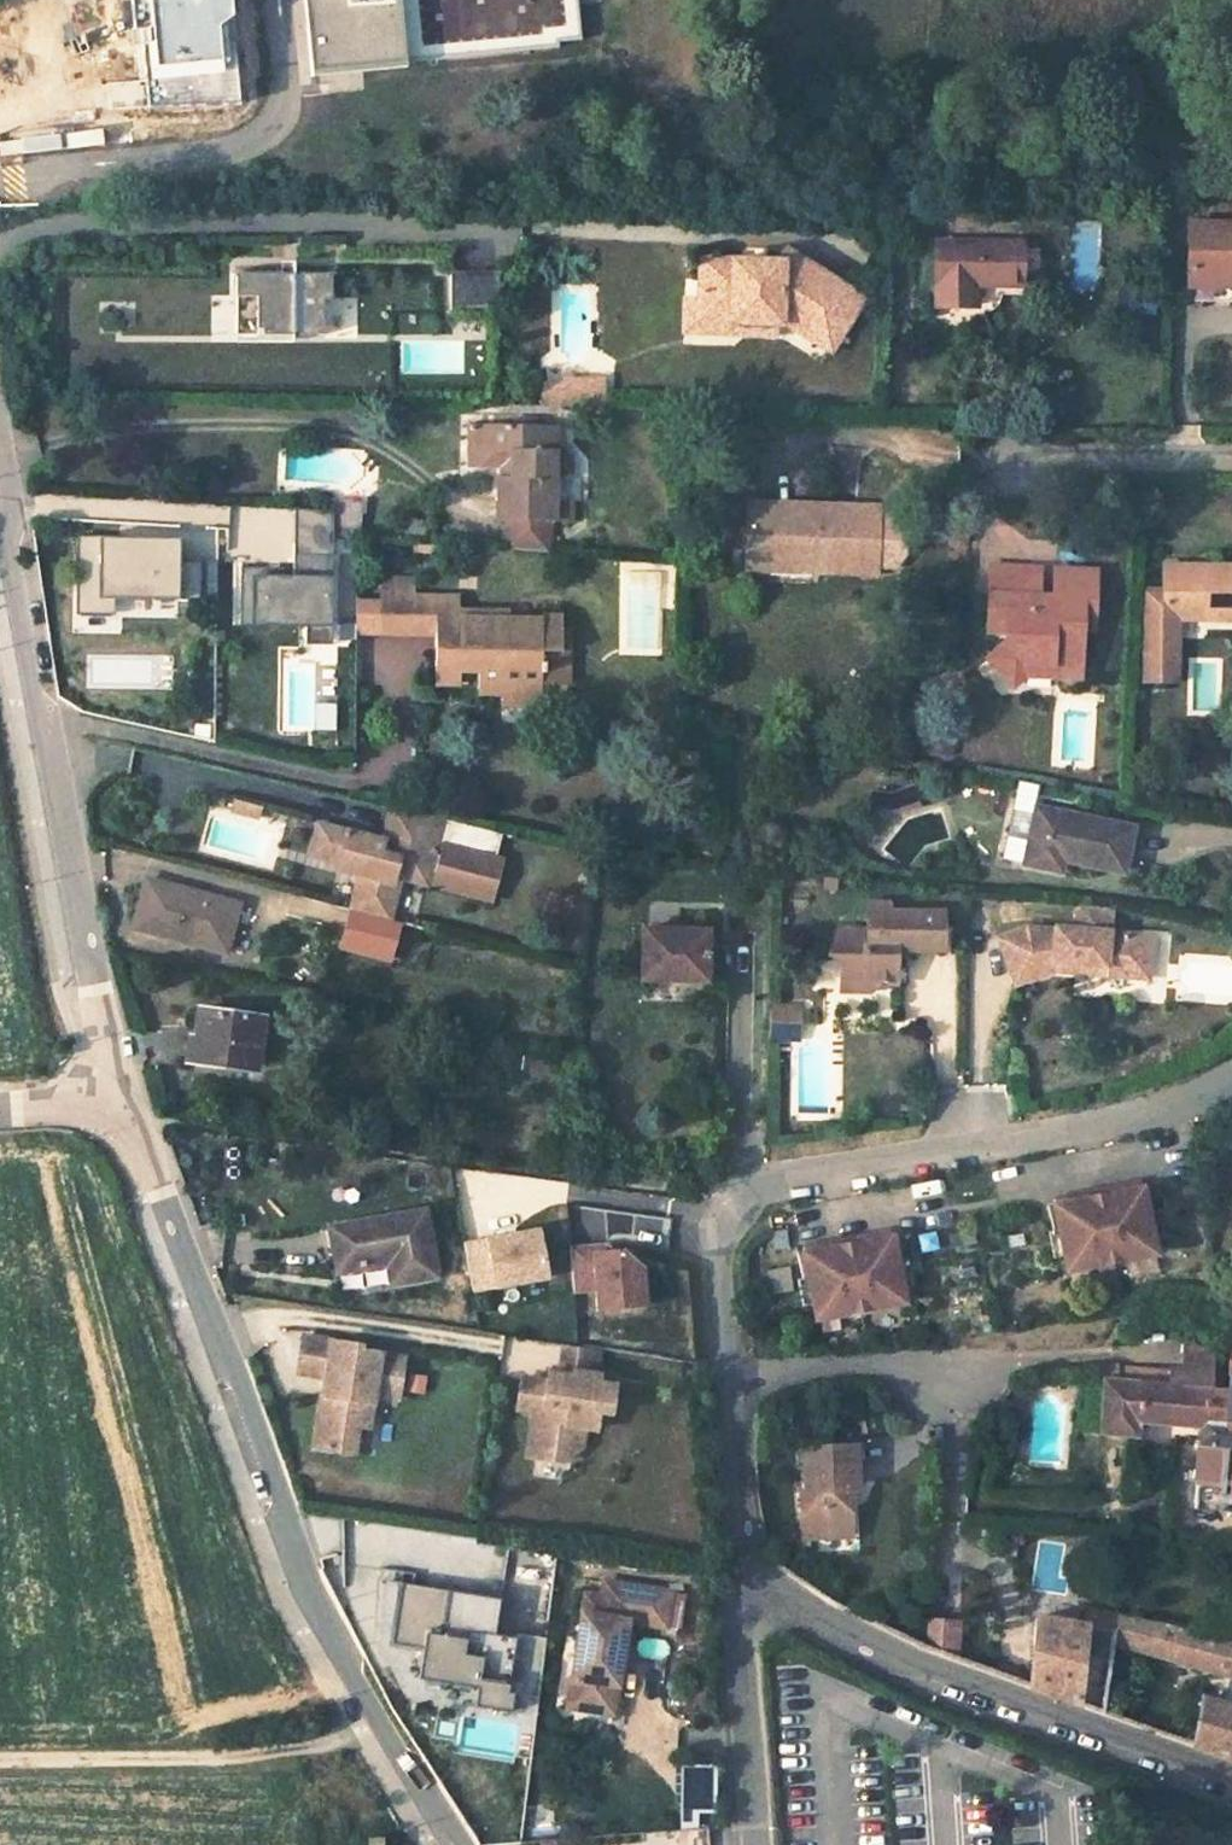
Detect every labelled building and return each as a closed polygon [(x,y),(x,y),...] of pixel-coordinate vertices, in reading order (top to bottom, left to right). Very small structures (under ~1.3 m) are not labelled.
[(309,72),(403,62),(397,0),(302,0),(309,72)] [(403,62),(558,47),(557,42),(580,39),(576,0),(397,0),(403,62)] [(1231,266),(1231,214),(1189,214),(1189,265),(1231,266)] [(1022,235),(937,236),(937,300),(977,300),(977,278),(1022,277),(1022,235)] [(806,331),(820,312),(845,327),(864,295),(785,247),(773,268),(755,267),(755,259),(752,253),(707,252),(706,293),(703,312),(779,315),(806,331)] [(1189,265),(1189,292),(1231,293),(1231,266),(1189,265)] [(499,266),(451,267),(450,306),(499,305),(499,266)] [(234,268),(234,331),(323,331),(323,296),(331,296),(331,268),(234,268)] [(779,326),(779,315),(703,312),(706,293),(691,292),(689,323),(779,326)] [(820,312),(806,331),(832,348),(845,327),(820,312)] [(562,382),(562,397),(604,398),(604,377),(562,377),(562,382)] [(542,381),(542,397),(562,397),(562,382),(542,381)] [(506,525),(548,528),(549,521),(570,522),(571,502),(581,502),(581,476),(571,476),(571,457),(563,448),(554,448),(554,424),(468,422),(468,463),(498,463),(510,463),(510,472),(498,472),(497,520),(506,520),(506,525)] [(498,463),(498,472),(510,472),(510,463),(498,463)] [(744,552),(818,555),(817,564),(874,567),(874,560),(876,511),(877,504),(747,499),(744,552)] [(333,537),(357,539),(359,514),(359,504),(333,503),(333,513),(333,537)] [(333,537),(333,513),(294,510),(293,580),(268,580),(269,574),(240,574),(239,626),(331,627),(333,537)] [(876,511),(874,560),(893,560),(903,548),(903,524),(895,512),(876,511)] [(548,528),(506,525),(506,549),(549,552),(548,528)] [(89,544),(98,609),(133,604),(131,587),(155,584),(148,536),(89,544)] [(818,555),(744,552),(744,562),(817,564),(818,555)] [(1006,638),(988,654),(1013,680),(1037,660),(1051,660),(1051,672),(1080,673),(1082,625),(1082,614),(1093,614),(1095,566),(1055,564),(1053,597),(1038,597),(1039,564),(990,562),(988,614),(1007,615),(1006,627),(1006,638)] [(1146,674),(1176,674),(1177,611),(1208,612),(1208,604),(1231,604),(1231,562),(1165,562),(1164,586),(1151,586),(1151,609),(1147,609),(1146,674)] [(380,633),(415,634),(417,595),(417,580),(380,579),(380,603),(380,633)] [(462,595),(417,595),(415,634),(436,634),(461,634),(461,617),(462,595)] [(380,633),(380,603),(357,602),(356,633),(380,633)] [(1208,612),(1231,612),(1231,604),(1208,604),(1208,612)] [(1007,615),(988,614),(988,627),(1006,627),(1007,615)] [(1093,625),(1093,614),(1082,614),(1082,625),(1093,625)] [(436,634),(436,686),(504,688),(503,698),(543,700),(544,685),(545,650),(565,651),(565,643),(566,618),(461,617),(461,634),(436,634)] [(545,650),(544,685),(573,685),(573,643),(565,643),(565,651),(545,650)] [(890,788),(869,785),(867,806),(896,809),(920,801),(914,780),(890,788)] [(262,802),(239,797),(236,809),(260,814),(262,802)] [(341,942),(413,961),(417,948),(405,945),(410,924),(389,919),(401,876),(427,883),(439,839),(445,816),(394,804),(385,838),(319,821),(311,852),(339,859),(337,867),(359,872),(349,908),(350,909),(341,942)] [(1033,809),(1022,865),(1056,871),(1060,858),(1121,870),(1129,827),(1033,809)] [(439,839),(427,883),(486,899),(497,855),(439,839)] [(131,928),(225,952),(238,903),(144,879),(131,928)] [(867,928),(889,928),(889,909),(889,901),(868,901),(867,928)] [(1028,923),(999,933),(1010,965),(1019,962),(1024,977),(1054,966),(1075,968),(1076,960),(1105,963),(1104,972),(1138,975),(1142,932),(1110,929),(1112,905),(1079,901),(1076,925),(1056,923),(1056,926),(1028,923)] [(837,928),(829,953),(841,957),(842,975),(867,975),(871,980),(896,980),(896,951),(901,946),(942,946),(942,909),(889,909),(889,928),(867,928),(837,928)] [(643,924),(642,975),(706,976),(707,925),(643,924)] [(1142,932),(1138,975),(1147,976),(1152,934),(1142,932)] [(1075,968),(1104,972),(1105,963),(1076,960),(1075,968)] [(1019,962),(1010,965),(1015,980),(1024,977),(1019,962)] [(200,1040),(197,1062),(255,1070),(261,1020),(199,1011),(195,1039),(200,1040)] [(184,1060),(197,1062),(200,1040),(195,1039),(187,1038),(184,1060)] [(1053,1201),(1067,1272),(1155,1256),(1142,1184),(1053,1201)] [(327,1226),(333,1271),(386,1264),(388,1284),(433,1280),(423,1213),(327,1226)] [(544,1276),(536,1231),(462,1244),(470,1290),(544,1276)] [(800,1248),(813,1320),(902,1303),(888,1232),(800,1248)] [(641,1267),(622,1251),(607,1253),(607,1247),(569,1249),(572,1290),(597,1288),(599,1308),(644,1305),(641,1267)] [(323,1376),(329,1340),(299,1336),(293,1372),(323,1376)] [(319,1395),(311,1447),(351,1453),(355,1426),(355,1425),(350,1424),(353,1401),(369,1403),(370,1395),(395,1398),(401,1356),(357,1350),(358,1344),(329,1340),(323,1376),(322,1384),(331,1386),(329,1396),(319,1395)] [(557,1373),(570,1375),(570,1371),(592,1374),(596,1350),(561,1345),(557,1373)] [(1231,1511),(1231,1375),(1229,1375),(1228,1391),(1220,1390),(1221,1374),(1169,1370),(1167,1386),(1103,1383),(1098,1436),(1134,1441),(1136,1422),(1199,1426),(1198,1444),(1194,1509),(1231,1511)] [(524,1457),(558,1461),(563,1425),(581,1428),(593,1429),(596,1411),(607,1412),(613,1377),(592,1374),(570,1371),(570,1375),(557,1373),(545,1372),(543,1381),(518,1377),(514,1409),(531,1412),(524,1457)] [(1001,1403),(994,1411),(1008,1413),(1021,1388),(1010,1387),(1008,1393),(1001,1403)] [(350,1424),(355,1425),(355,1426),(365,1427),(369,1403),(353,1401),(350,1424)] [(563,1425),(558,1461),(579,1447),(581,1428),(563,1425)] [(801,1539),(850,1538),(849,1517),(844,1512),(844,1503),(849,1503),(849,1495),(856,1495),(856,1450),(805,1450),(805,1494),(801,1494),(801,1539)] [(438,1633),(445,1588),(400,1581),(391,1642),(422,1646),(443,1649),(445,1633),(438,1633)] [(603,1599),(630,1603),(632,1587),(605,1583),(603,1599)] [(569,1709),(586,1711),(590,1682),(618,1687),(628,1622),(666,1628),(672,1593),(632,1587),(630,1603),(603,1599),(586,1596),(569,1709)] [(443,1649),(422,1646),(417,1680),(476,1688),(485,1636),(492,1637),(493,1634),(499,1595),(445,1588),(438,1633),(445,1633),(443,1649)] [(1104,1713),(1112,1645),(1231,1677),(1231,1643),(1150,1622),(1146,1622),(1112,1616),(1111,1635),(1071,1626),(1036,1617),(1029,1686),(1104,1713)] [(941,1634),(941,1647),(956,1648),(957,1620),(931,1620),(931,1634),(941,1634)] [(534,1715),(543,1643),(493,1634),(492,1637),(485,1636),(476,1688),(474,1706),(534,1715)] [(618,1687),(590,1682),(586,1711),(614,1715),(618,1687)] [(1231,1760),(1231,1708),(1199,1698),(1197,1706),(1191,1745),(1231,1760)] [(704,1829),(656,1831),(657,1844),(705,1844),(704,1829)]
